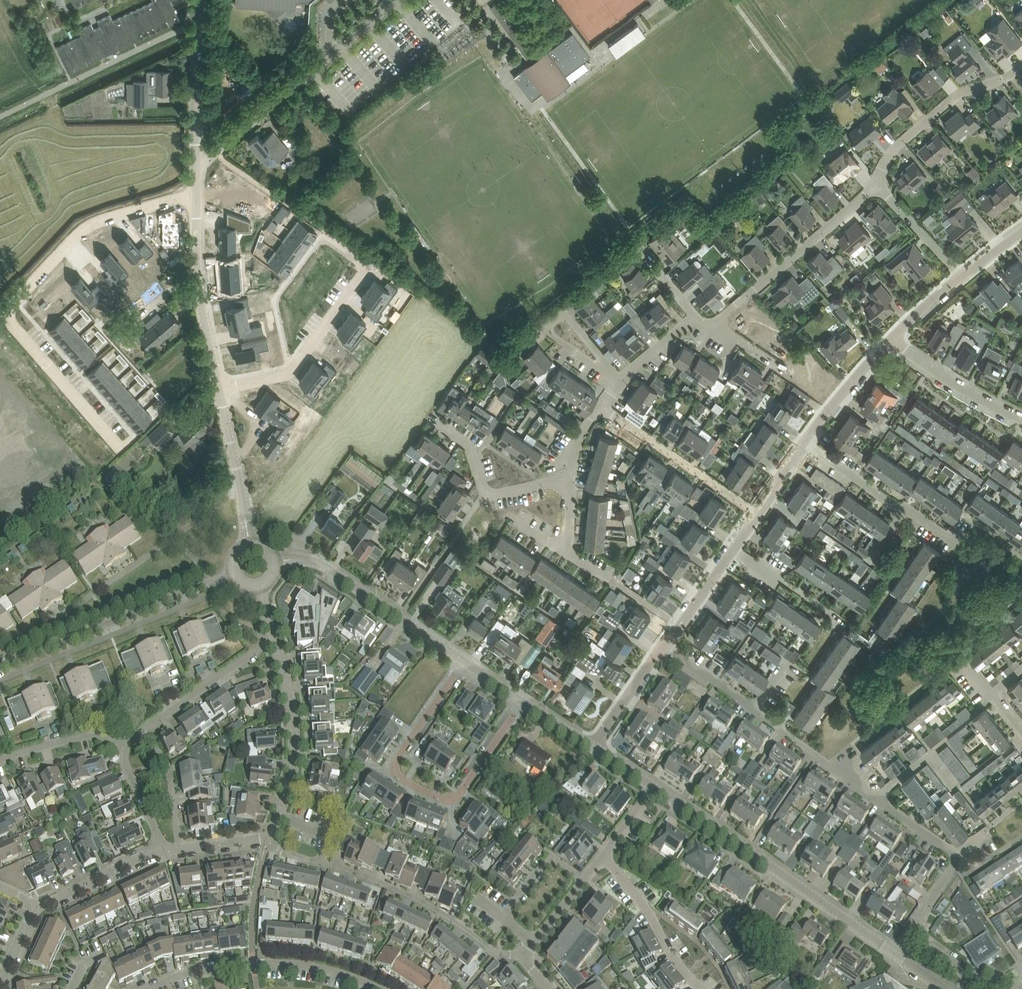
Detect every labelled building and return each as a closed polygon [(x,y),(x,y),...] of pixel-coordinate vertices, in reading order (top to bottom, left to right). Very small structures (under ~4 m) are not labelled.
[(153,1),(113,20),(110,15),(98,20),(100,26),(94,29),(91,23),(79,30),(81,35),(56,47),(69,73),(69,72),(100,58),(119,49),(133,42),(135,41),(180,20),(173,4),(178,2),(177,0),(152,0),(153,1)] [(235,3),(235,4),(236,3),(265,6),(265,8),(272,15),(277,16),(285,9),(285,7),(295,8),(296,8),(296,0),(235,0),(235,3)] [(490,7),(520,49),(529,63),(524,67),(525,69),(514,76),(531,100),(542,92),(546,98),(570,82),(565,74),(590,57),(579,41),(573,33),(541,56),(532,43),(502,0),(500,0),(490,7)] [(507,2),(514,12),(519,9),(513,0),(509,0),(507,2)] [(520,10),(515,13),(522,24),(527,20),(520,10)] [(1016,35),(1003,19),(988,31),(992,37),(985,43),(989,49),(996,57),(1003,51),(1007,55),(1021,43),(1021,42),(1016,35)] [(45,25),(50,36),(54,34),(50,23),(45,25)] [(637,23),(608,44),(616,55),(645,33),(637,23)] [(978,66),(972,58),(968,54),(967,55),(965,53),(972,47),(962,34),(944,48),(947,53),(948,51),(958,63),(951,68),(954,72),(955,71),(962,79),(978,66)] [(914,38),(905,45),(909,50),(916,45),(917,47),(920,46),(918,43),(914,38)] [(880,60),(873,65),(877,71),(884,65),(880,60)] [(913,84),(918,90),(924,97),(930,92),(932,94),(946,81),(939,74),(934,67),(929,72),(928,71),(913,84)] [(134,87),(129,87),(129,104),(134,104),(148,104),(148,93),(160,93),(170,93),(170,85),(169,85),(169,80),(170,80),(170,71),(160,71),(148,71),(148,80),(134,80),(134,87)] [(834,91),(842,101),(855,90),(848,81),(834,91)] [(911,104),(908,101),(899,90),(898,90),(894,86),(883,94),(887,99),(877,107),(883,114),(889,121),(899,113),(903,119),(914,110),(910,105),(911,104)] [(987,113),(993,121),(995,122),(995,123),(990,127),(1002,141),(1009,135),(1001,125),(1009,118),(1017,112),(1012,106),(1013,105),(1005,94),(994,103),(997,105),(987,113)] [(109,110),(113,110),(112,96),(68,101),(70,120),(110,116),(109,110)] [(812,106),(812,109),(815,112),(819,113),(823,110),(823,106),(821,102),(818,102),(816,102),(813,104),(812,106)] [(945,123),(951,131),(957,138),(967,130),(970,133),(980,125),(977,121),(971,113),(965,118),(959,111),(945,123)] [(881,132),(875,124),(869,117),(849,133),(848,134),(851,137),(853,140),(860,148),(873,137),(874,138),(881,132)] [(257,134),(248,142),(257,153),(262,158),(265,162),(267,164),(268,164),(270,165),(272,165),(274,165),(276,164),(277,163),(280,161),(278,159),(289,150),(273,131),(268,135),(262,140),(257,134)] [(295,131),(290,135),(297,143),(302,139),(295,131)] [(919,150),(926,157),(932,164),(945,153),(945,154),(952,149),(938,132),(932,138),(933,139),(929,143),(928,142),(919,150)] [(858,164),(852,157),(846,149),(826,165),(834,176),(838,181),(850,171),(852,174),(860,167),(858,165),(858,164)] [(915,186),(927,176),(914,161),(903,170),(904,171),(895,178),(907,192),(914,186),(915,186)] [(979,172),(973,165),(966,172),(971,179),(972,178),(973,179),(979,174),(978,173),(979,172)] [(835,185),(828,177),(824,173),(813,182),(820,189),(813,195),(820,202),(826,210),(839,199),(830,189),(835,185)] [(983,201),(987,207),(994,215),(1017,196),(1011,188),(1006,182),(983,201)] [(943,199),(949,195),(939,183),(934,188),(942,197),(943,199)] [(766,186),(760,191),(766,198),(772,193),(766,186)] [(961,190),(945,203),(953,212),(968,199),(961,190)] [(759,204),(766,198),(760,191),(754,197),(759,204)] [(790,214),(797,222),(803,230),(816,219),(807,209),(812,205),(805,197),(802,194),(791,203),(796,209),(790,214)] [(955,222),(948,228),(955,236),(955,237),(956,239),(957,238),(960,242),(979,227),(972,219),(967,213),(974,207),(968,199),(953,212),(953,213),(950,216),(955,222)] [(885,235),(889,232),(896,225),(878,205),(867,215),(869,218),(865,221),(871,227),(874,224),(885,235)] [(227,227),(219,227),(220,249),(236,249),(236,231),(251,231),(251,220),(227,211),(227,227)] [(737,211),(730,217),(730,218),(734,222),(741,216),(737,212),(737,211)] [(170,213),(157,217),(157,224),(160,224),(160,246),(176,246),(175,224),(170,224),(170,213)] [(145,214),(129,218),(143,235),(145,237),(145,214)] [(767,234),(773,242),(780,249),(792,239),(784,229),(788,225),(782,217),(779,214),(768,223),(773,229),(767,234)] [(297,218),(289,229),(309,244),(317,233),(297,218)] [(871,237),(864,229),(858,221),(846,231),(847,233),(839,239),(850,252),(862,242),(863,243),(871,237)] [(289,229),(282,239),(284,241),(284,240),(302,254),(309,244),(289,229)] [(668,263),(676,256),(683,250),(665,229),(658,235),(650,241),(668,263)] [(700,242),(704,238),(697,230),(693,234),(700,242)] [(744,254),(753,264),(757,269),(770,258),(761,248),(765,244),(759,237),(756,233),(745,243),(740,247),(740,250),(744,254)] [(128,236),(119,244),(135,262),(143,255),(147,258),(154,252),(145,242),(139,248),(128,236)] [(277,250),(276,251),(294,264),(302,254),(284,240),(284,241),(277,250)] [(887,265),(892,271),(904,262),(917,278),(930,268),(925,262),(926,261),(925,260),(924,261),(918,253),(920,251),(913,243),(912,243),(913,244),(887,265)] [(887,245),(881,249),(885,254),(886,253),(891,249),(890,248),(887,245)] [(891,249),(886,253),(888,255),(894,250),(891,246),(890,248),(891,249)] [(275,249),(267,260),(286,274),(294,264),(276,251),(277,250),(275,249)] [(110,252),(101,260),(111,272),(104,278),(113,287),(129,274),(110,252)] [(825,283),(832,278),(844,268),(839,261),(835,257),(829,262),(820,252),(808,262),(820,278),(825,283)] [(684,257),(678,262),(683,268),(689,263),(684,257)] [(1012,277),(1015,282),(1021,277),(1021,264),(1019,260),(1011,265),(1011,264),(1009,265),(1010,266),(1006,269),(1012,277)] [(241,262),(223,264),(225,290),(243,288),(241,262)] [(633,297),(635,295),(644,287),(640,283),(647,277),(639,267),(637,268),(632,262),(622,271),(627,277),(624,280),(632,289),(629,292),(633,297)] [(699,279),(703,283),(714,274),(705,263),(699,268),(693,262),(686,268),(678,275),(689,288),(699,279)] [(120,307),(132,297),(144,313),(168,293),(147,266),(110,295),(120,307)] [(717,271),(714,274),(703,283),(707,288),(696,296),(707,309),(724,295),(718,289),(726,282),(724,279),(717,271)] [(874,284),(877,282),(881,279),(876,273),(872,276),(870,278),(874,284)] [(816,294),(820,290),(810,278),(801,286),(792,275),(780,286),(781,288),(773,295),(781,305),(790,298),(793,301),(799,296),(805,303),(816,294)] [(81,277),(71,285),(90,307),(106,293),(98,283),(91,289),(81,277)] [(988,303),(991,306),(993,309),(1010,295),(1005,288),(1003,285),(1003,284),(1000,287),(993,279),(982,289),(991,301),(988,303)] [(375,280),(368,289),(387,303),(398,289),(387,281),(383,286),(375,280)] [(885,299),(891,295),(881,284),(870,293),(875,300),(865,308),(877,323),(893,309),(885,299)] [(575,306),(583,315),(597,303),(589,294),(594,290),(590,285),(585,289),(577,295),(581,300),(575,306)] [(368,289),(361,298),(370,304),(364,311),(377,320),(382,313),(381,311),(387,303),(368,289)] [(654,304),(649,308),(662,323),(671,315),(666,308),(670,304),(660,292),(655,296),(653,294),(649,298),(654,304)] [(1021,311),(1021,299),(1018,294),(1010,300),(1020,312),(1021,311)] [(227,313),(225,313),(227,320),(247,316),(252,315),(248,296),(235,299),(236,306),(226,308),(227,313)] [(825,296),(821,300),(826,306),(830,302),(825,296)] [(723,304),(719,299),(711,305),(715,310),(723,304)] [(619,300),(614,304),(605,312),(597,303),(583,315),(590,324),(597,319),(601,323),(609,317),(613,313),(618,309),(623,305),(619,300)] [(971,300),(963,307),(968,313),(976,307),(971,300)] [(840,305),(833,310),(841,321),(848,315),(840,305)] [(632,316),(642,328),(647,324),(652,331),(662,323),(649,308),(640,316),(637,312),(632,316)] [(169,311),(140,337),(151,349),(180,323),(169,311)] [(351,312),(344,321),(359,332),(360,332),(366,323),(351,312)] [(247,316),(227,320),(228,327),(230,327),(231,331),(242,329),(243,338),(264,333),(262,324),(249,327),(247,316)] [(623,334),(635,348),(644,340),(637,332),(642,328),(632,316),(627,320),(632,326),(623,334)] [(64,317),(49,331),(56,339),(72,325),(64,317)] [(800,326),(794,319),(788,325),(793,331),(800,326)] [(344,321),(337,330),(346,336),(342,342),(352,350),(363,335),(360,332),(359,332),(344,321)] [(954,345),(956,342),(964,329),(954,324),(949,333),(945,331),(947,327),(947,325),(943,323),(941,323),(939,327),(930,342),(943,350),(948,342),(954,345)] [(1008,323),(1004,330),(1011,335),(1015,327),(1008,323)] [(72,325),(56,339),(64,349),(80,335),(72,325)] [(991,326),(987,332),(992,334),(996,329),(991,326)] [(618,328),(611,334),(604,341),(617,357),(622,352),(625,356),(635,348),(623,334),(618,328)] [(834,337),(830,339),(823,346),(830,354),(828,356),(833,361),(834,360),(835,360),(846,351),(844,349),(856,339),(850,331),(848,328),(835,338),(834,337)] [(964,333),(957,344),(955,347),(961,350),(956,358),(969,366),(978,351),(972,347),(976,340),(964,333)] [(80,335),(64,349),(73,359),(89,345),(80,335)] [(243,350),(235,352),(238,364),(261,358),(260,350),(269,348),(267,337),(241,343),(243,350)] [(530,365),(545,352),(537,344),(531,350),(526,345),(515,356),(519,361),(522,364),(526,360),(530,365)] [(683,367),(683,368),(690,357),(694,352),(684,344),(673,360),(681,366),(683,367)] [(89,345),(73,359),(80,367),(96,353),(89,345)] [(494,356),(481,346),(475,354),(488,364),(491,359),(492,359),(494,356)] [(988,361),(986,364),(982,372),(996,380),(1001,371),(1003,366),(998,364),(1003,354),(988,346),(981,358),(988,361)] [(539,382),(549,371),(555,364),(545,352),(530,365),(537,373),(533,376),(539,382)] [(683,368),(683,367),(679,373),(685,377),(688,372),(698,378),(696,380),(697,380),(709,362),(699,355),(695,361),(690,357),(683,368)] [(499,360),(494,356),(492,359),(497,363),(494,367),(493,368),(499,372),(499,371),(502,367),(501,363),(500,360),(499,360)] [(739,386),(741,382),(741,381),(752,366),(742,359),(728,378),(733,382),(739,386)] [(1016,392),(1016,394),(1021,396),(1021,395),(1021,364),(1014,360),(1011,366),(1006,378),(1014,382),(1010,389),(1016,392)] [(103,361),(87,375),(94,383),(110,369),(103,361)] [(313,361),(306,371),(324,384),(323,384),(325,386),(337,370),(326,362),(322,368),(313,361)] [(711,393),(720,380),(714,376),(719,369),(709,362),(697,380),(706,387),(705,389),(711,393)] [(753,398),(760,388),(761,386),(765,381),(759,377),(762,373),(752,366),(741,381),(741,382),(748,386),(744,392),(753,398)] [(549,371),(539,382),(549,390),(552,385),(557,389),(568,373),(559,367),(554,374),(549,371)] [(110,369),(94,383),(103,393),(119,379),(110,369)] [(306,371),(299,381),(308,387),(304,393),(315,400),(319,394),(317,393),(323,384),(324,384),(306,371)] [(568,373),(557,389),(566,395),(577,379),(568,373)] [(652,380),(665,389),(669,384),(656,375),(652,380)] [(119,379),(103,393),(112,403),(128,389),(119,379)] [(575,401),(586,385),(577,379),(566,395),(575,401)] [(662,395),(665,389),(652,380),(649,385),(641,380),(634,390),(650,401),(657,392),(662,395)] [(716,397),(723,387),(725,384),(720,380),(711,393),(716,397)] [(503,390),(501,394),(510,400),(516,391),(507,385),(506,383),(502,384),(503,390)] [(870,395),(883,405),(888,398),(897,404),(899,401),(904,404),(909,397),(907,396),(903,393),(895,388),(892,393),(878,383),(870,395)] [(454,416),(463,403),(468,396),(452,385),(445,397),(439,405),(454,416)] [(595,392),(586,385),(575,401),(582,406),(578,411),(580,413),(585,416),(586,416),(597,399),(592,396),(595,392)] [(803,407),(810,396),(794,385),(789,392),(791,393),(784,404),(792,410),(797,414),(802,407),(803,407)] [(128,389),(112,403),(121,413),(137,400),(128,389)] [(267,389),(253,408),(271,421),(277,425),(261,447),(274,457),(279,449),(290,434),(286,432),(295,420),(275,406),(280,399),(267,389)] [(640,426),(644,420),(648,414),(644,411),(650,401),(634,390),(627,400),(633,404),(625,416),(640,426)] [(908,403),(904,409),(908,411),(906,413),(917,421),(928,404),(918,397),(915,394),(914,394),(910,400),(908,403)] [(880,410),(883,405),(870,395),(866,401),(865,400),(864,402),(861,406),(875,416),(872,421),(881,427),(885,430),(889,423),(886,420),(888,416),(880,410)] [(539,403),(545,407),(548,402),(542,398),(539,403)] [(753,398),(749,404),(753,407),(754,408),(758,402),(753,398)] [(137,400),(121,413),(130,424),(146,410),(137,400)] [(788,417),(787,417),(792,410),(784,404),(779,401),(771,412),(769,411),(762,407),(759,411),(762,414),(762,413),(765,416),(773,421),(776,416),(785,422),(788,417)] [(555,407),(548,402),(545,407),(551,412),(555,407)] [(700,402),(696,407),(702,411),(705,406),(700,402)] [(463,422),(472,409),(463,403),(454,416),(463,422)] [(719,403),(714,410),(722,415),(726,408),(719,403)] [(472,409),(463,422),(472,428),(481,415),(485,410),(476,404),(472,409)] [(928,404),(917,421),(927,428),(939,411),(938,411),(929,404),(928,404)] [(683,423),(683,422),(673,416),(676,412),(671,408),(667,414),(662,421),(667,424),(662,432),(672,439),(675,435),(683,423)] [(146,410),(130,424),(136,431),(152,417),(146,410)] [(485,410),(481,415),(472,428),(482,434),(484,431),(489,434),(499,419),(485,410)] [(562,420),(563,419),(565,415),(566,415),(559,410),(555,415),(562,420)] [(662,410),(657,417),(662,421),(667,414),(662,410)] [(927,428),(937,435),(949,418),(939,411),(927,428)] [(199,413),(179,432),(190,444),(190,443),(198,451),(205,444),(198,436),(210,425),(199,413)] [(735,414),(730,421),(738,426),(743,419),(735,414)] [(881,427),(872,421),(869,418),(865,423),(851,414),(843,425),(857,435),(861,429),(870,435),(872,431),(876,434),(881,427)] [(764,422),(756,434),(769,443),(774,436),(775,437),(778,432),(770,426),(773,421),(765,416),(762,421),(764,422)] [(566,427),(560,423),(556,420),(552,417),(549,421),(554,424),(558,427),(561,429),(563,430),(566,427)] [(683,423),(675,435),(680,438),(677,443),(687,450),(699,433),(691,428),(695,423),(686,417),(683,422),(683,423)] [(575,426),(581,429),(586,422),(580,418),(575,426)] [(949,418),(937,435),(947,442),(950,439),(959,425),(949,418)] [(146,448),(154,441),(159,445),(174,431),(164,420),(150,433),(140,442),(146,448)] [(959,425),(950,439),(960,446),(972,429),(961,422),(959,425)] [(899,424),(895,429),(901,432),(906,436),(910,431),(904,427),(899,424)] [(857,435),(843,425),(839,431),(838,431),(837,433),(835,437),(849,447),(845,452),(857,460),(863,452),(857,447),(858,445),(853,441),(857,435)] [(505,445),(514,433),(510,430),(506,427),(505,426),(502,431),(496,439),(505,445)] [(702,429),(699,433),(687,450),(697,457),(702,449),(708,453),(710,450),(717,440),(717,439),(711,436),(711,435),(702,429)] [(892,439),(896,433),(890,429),(886,435),(892,439)] [(971,453),(982,437),(972,429),(960,446),(971,453)] [(769,443),(756,434),(751,430),(743,441),(742,440),(739,446),(750,454),(754,449),(762,455),(765,450),(769,443)] [(910,431),(906,436),(912,440),(915,435),(910,431)] [(423,453),(433,439),(424,432),(418,440),(415,446),(411,443),(405,451),(406,451),(417,459),(422,452),(423,453)] [(523,439),(514,433),(505,445),(514,452),(523,439)] [(523,439),(514,452),(524,458),(532,445),(536,439),(527,433),(523,439)] [(717,446),(724,436),(721,433),(718,438),(717,439),(717,440),(710,450),(714,453),(715,453),(718,447),(717,446)] [(597,446),(614,451),(614,450),(617,441),(600,436),(597,446)] [(971,453),(968,457),(978,464),(981,460),(992,444),(982,437),(971,453)] [(431,459),(441,445),(433,439),(423,453),(431,459)] [(920,439),(917,443),(927,451),(930,446),(920,439)] [(908,449),(912,444),(905,440),(902,445),(908,449)] [(1015,461),(1016,461),(1021,452),(1021,446),(1014,441),(1011,445),(1005,454),(1010,458),(1007,463),(1012,466),(1015,461)] [(917,448),(912,444),(908,449),(914,453),(914,454),(918,449),(917,448)] [(981,460),(991,467),(1003,451),(992,444),(981,460)] [(441,445),(431,459),(439,465),(449,451),(441,445)] [(532,445),(524,458),(533,464),(541,451),(542,451),(532,445)] [(594,455),(611,461),(614,451),(597,446),(594,455)] [(752,470),(755,465),(759,460),(750,454),(739,446),(736,450),(733,450),(731,454),(731,456),(738,460),(733,467),(747,476),(751,469),(752,470)] [(930,446),(927,451),(932,454),(934,451),(935,449),(930,446)] [(866,463),(877,471),(886,457),(876,449),(872,455),(866,463)] [(708,467),(714,458),(716,455),(714,453),(710,450),(708,453),(701,462),(708,467)] [(636,455),(635,455),(629,451),(627,455),(633,459),(636,455)] [(378,483),(383,477),(352,453),(347,460),(345,463),(375,486),(378,483)] [(644,480),(658,460),(649,453),(643,462),(638,469),(634,465),(627,475),(629,484),(636,474),(643,479),(644,480)] [(948,453),(944,458),(949,462),(953,456),(948,453)] [(594,455),(591,465),(608,471),(611,461),(594,455)] [(931,461),(933,459),(927,455),(923,460),(929,464),(931,461)] [(935,456),(933,459),(931,461),(937,465),(941,460),(935,456)] [(953,456),(949,462),(955,465),(958,460),(953,456)] [(877,471),(887,479),(897,465),(886,457),(877,471)] [(621,464),(627,468),(629,464),(623,460),(621,464)] [(649,502),(659,487),(653,483),(655,480),(656,481),(661,474),(667,466),(658,460),(644,480),(643,479),(642,481),(650,487),(638,504),(640,505),(634,514),(635,519),(639,513),(643,508),(648,501),(649,502)] [(956,471),(946,463),(942,469),(952,477),(953,476),(956,471)] [(618,467),(624,472),(627,468),(621,464),(618,467)] [(591,465),(588,475),(605,481),(608,471),(591,465)] [(887,479),(898,486),(908,472),(897,465),(887,479)] [(725,478),(739,488),(743,483),(742,482),(747,476),(733,467),(725,478)] [(821,471),(817,468),(816,467),(810,477),(815,480),(821,471)] [(968,467),(965,473),(970,476),(973,471),(968,467)] [(441,476),(444,473),(440,470),(433,479),(437,482),(441,476)] [(820,484),(826,474),(821,471),(815,480),(820,484)] [(965,477),(962,475),(956,471),(953,476),(961,482),(965,477)] [(973,471),(970,476),(975,480),(979,474),(973,471)] [(396,489),(398,486),(401,482),(393,477),(394,476),(390,473),(389,472),(387,475),(383,480),(396,489)] [(450,491),(464,500),(470,492),(463,487),(467,481),(455,472),(450,479),(455,482),(450,491)] [(668,500),(684,478),(675,472),(662,490),(659,487),(649,502),(653,505),(660,495),(661,496),(663,498),(666,499),(668,499),(668,500)] [(909,494),(911,491),(919,480),(918,479),(908,472),(898,486),(909,494)] [(110,473),(105,478),(112,485),(117,479),(110,473)] [(998,478),(1002,481),(1006,476),(1001,473),(997,478),(998,478)] [(825,487),(831,478),(826,474),(820,484),(825,487)] [(585,485),(594,488),(603,490),(605,481),(588,475),(585,485)] [(921,498),(931,484),(920,476),(918,479),(919,480),(911,491),(921,498)] [(992,486),(996,481),(989,476),(986,481),(992,486)] [(1009,479),(1006,476),(1002,481),(1007,484),(1013,489),(1016,484),(1018,481),(1011,476),(1009,479)] [(680,511),(682,508),(684,505),(679,502),(681,499),(682,499),(687,492),(693,484),(684,478),(668,500),(669,502),(670,503),(671,504),(672,504),(676,505),(671,512),(676,516),(678,513),(680,511)] [(831,478),(825,487),(828,489),(829,490),(836,481),(831,478)] [(433,479),(427,487),(429,489),(431,490),(437,482),(433,479)] [(822,494),(811,486),(803,481),(795,492),(808,502),(811,497),(817,501),(822,494)] [(836,481),(829,490),(834,494),(841,485),(836,481)] [(972,482),(968,487),(974,491),(978,486),(972,482)] [(937,488),(931,484),(921,498),(932,505),(942,491),(945,486),(940,483),(937,488)] [(839,497),(846,488),(841,485),(834,494),(839,497)] [(697,486),(692,494),(691,495),(697,499),(698,498),(703,490),(697,486)] [(950,490),(945,486),(942,491),(932,505),(943,513),(953,499),(946,495),(950,490)] [(431,490),(427,487),(421,496),(425,499),(431,490)] [(1007,496),(1010,491),(1004,487),(1001,491),(1007,496)] [(345,494),(339,489),(331,501),(337,505),(345,494)] [(839,497),(834,494),(829,490),(828,489),(823,496),(835,503),(839,497)] [(444,499),(458,509),(464,500),(450,491),(444,499)] [(1021,499),(1017,496),(1010,491),(1007,496),(1014,501),(1018,503),(1021,499)] [(792,508),(795,510),(806,517),(811,510),(805,507),(808,502),(795,492),(787,504),(790,507),(792,509),(792,508)] [(836,506),(847,514),(857,500),(846,492),(840,500),(836,506)] [(978,493),(968,505),(979,513),(988,500),(992,495),(986,492),(983,497),(978,493)] [(588,505),(607,507),(608,497),(589,495),(588,505)] [(82,506),(88,502),(83,496),(78,500),(82,506)] [(705,504),(720,515),(727,506),(711,496),(705,504)] [(458,509),(444,499),(438,508),(452,517),(458,509)] [(953,499),(943,513),(953,520),(954,521),(962,509),(963,507),(953,499)] [(847,514),(844,518),(855,525),(858,521),(867,507),(857,500),(847,514)] [(999,507),(988,500),(979,513),(990,520),(999,507)] [(71,514),(77,509),(73,503),(67,508),(71,514)] [(371,503),(363,514),(376,523),(384,512),(371,503)] [(693,516),(696,511),(685,503),(684,505),(682,508),(693,516)] [(720,515),(705,504),(699,513),(714,524),(720,515)] [(587,516),(606,518),(607,507),(588,505),(587,516)] [(878,514),(867,507),(858,521),(868,528),(878,514)] [(999,507),(990,520),(1001,528),(1010,515),(999,507)] [(690,521),(693,516),(682,508),(680,511),(678,513),(690,521)] [(889,522),(878,514),(868,528),(874,532),(872,536),(867,542),(873,546),(879,536),(889,522)] [(334,536),(339,528),(342,524),(330,515),(321,528),(334,536)] [(798,528),(787,521),(779,515),(771,527),(784,536),(787,532),(793,535),(798,528)] [(1019,525),(1021,523),(1010,515),(1001,528),(1011,535),(1018,525),(1019,525)] [(605,528),(606,518),(587,516),(586,526),(605,528)] [(71,555),(80,568),(86,576),(86,575),(102,563),(105,568),(126,553),(123,549),(140,538),(141,538),(127,517),(126,517),(127,518),(110,529),(107,525),(86,540),(89,544),(72,555),(71,555)] [(804,524),(815,532),(820,525),(808,518),(804,524)] [(362,519),(360,522),(355,531),(362,536),(353,550),(364,557),(368,551),(375,557),(381,549),(381,548),(368,539),(376,528),(369,524),(362,519)] [(822,527),(828,530),(832,525),(826,521),(822,527)] [(1019,525),(1018,525),(1011,535),(1009,538),(1020,546),(1021,543),(1021,521),(1021,523),(1019,525)] [(708,532),(700,527),(693,522),(687,530),(702,541),(708,532)] [(811,538),(815,532),(804,524),(799,530),(811,538)] [(604,538),(605,528),(586,526),(585,536),(604,538)] [(782,551),(783,550),(787,545),(781,541),(784,536),(771,527),(763,538),(767,541),(766,542),(768,543),(768,542),(782,551)] [(664,534),(676,542),(679,537),(667,529),(664,534)] [(822,539),(826,533),(820,529),(816,535),(822,539)] [(681,539),(688,544),(696,550),(702,541),(687,530),(681,539)] [(910,545),(916,536),(909,531),(904,540),(910,545)] [(841,532),(837,537),(844,541),(847,536),(841,532)] [(499,555),(509,540),(501,534),(490,549),(499,555)] [(644,534),(640,541),(642,542),(643,539),(648,543),(651,539),(644,534)] [(673,546),(676,542),(664,534),(661,539),(668,543),(662,552),(669,556),(684,567),(690,558),(682,552),(675,548),(673,546)] [(603,548),(604,538),(585,536),(584,547),(603,548)] [(853,540),(847,536),(844,541),(849,545),(853,540)] [(642,542),(640,544),(646,547),(649,543),(648,543),(643,539),(642,542)] [(518,546),(509,540),(499,555),(507,561),(518,546)] [(838,550),(842,544),(836,540),(832,545),(838,550)] [(937,554),(939,551),(923,541),(917,551),(919,553),(918,554),(931,562),(933,559),(934,560),(938,555),(937,554)] [(23,544),(17,548),(22,554),(27,550),(23,544)] [(842,544),(838,550),(844,554),(848,548),(842,544)] [(859,544),(855,550),(859,552),(865,556),(866,556),(869,551),(864,547),(863,547),(859,544)] [(516,567),(526,552),(518,546),(507,561),(516,567)] [(388,559),(384,565),(390,569),(388,571),(387,573),(397,580),(407,565),(401,561),(400,557),(403,552),(396,548),(388,559)] [(443,562),(433,577),(443,583),(453,569),(453,568),(461,556),(452,550),(444,562),(443,562)] [(12,551),(6,556),(11,562),(17,557),(12,551)] [(806,573),(816,559),(805,551),(801,557),(795,565),(806,573)] [(526,552),(516,567),(524,573),(529,566),(535,558),(526,552)] [(780,558),(792,566),(796,560),(795,559),(792,557),(784,552),(780,558)] [(913,562),(911,565),(924,573),(925,571),(927,571),(930,566),(929,565),(931,562),(918,554),(915,558),(913,557),(910,560),(913,562)] [(646,560),(658,568),(661,563),(649,555),(646,560)] [(857,555),(854,560),(859,564),(862,560),(863,559),(857,555)] [(678,576),(684,567),(669,556),(663,565),(670,570),(678,576)] [(540,557),(535,565),(530,572),(538,578),(549,563),(540,557)] [(484,558),(480,564),(489,570),(493,564),(484,558)] [(816,559),(806,573),(817,580),(826,566),(816,559)] [(654,573),(658,568),(646,560),(643,565),(654,573)] [(861,575),(864,570),(868,564),(862,560),(859,564),(855,571),(861,575)] [(8,599),(17,611),(22,620),(23,619),(22,619),(39,607),(42,612),(63,597),(60,593),(77,581),(77,582),(78,582),(72,573),(63,561),(63,562),(46,573),(44,569),(23,583),(25,588),(9,599),(8,598),(8,599)] [(413,570),(407,565),(397,580),(407,587),(409,583),(415,588),(428,570),(427,570),(418,563),(413,570)] [(557,569),(549,563),(538,578),(547,584),(557,569)] [(922,576),(924,573),(911,565),(909,568),(906,566),(903,571),(905,573),(903,576),(916,585),(918,582),(919,582),(923,577),(922,576)] [(837,574),(826,566),(817,580),(827,588),(837,574)] [(630,581),(637,572),(628,567),(622,576),(630,581)] [(547,584),(555,589),(566,574),(557,569),(547,584)] [(880,580),(884,575),(878,571),(874,576),(880,580)] [(505,582),(510,575),(506,573),(502,579),(505,582)] [(672,584),(664,578),(657,573),(651,582),(666,593),(672,584)] [(555,589),(564,595),(574,580),(566,574),(555,589)] [(838,595),(848,581),(837,574),(827,588),(838,595)] [(916,585),(903,576),(901,579),(899,577),(895,582),(898,584),(893,590),(899,594),(906,599),(906,598),(910,593),(912,593),(915,588),(914,587),(916,585)] [(660,602),(666,593),(651,582),(646,579),(641,586),(646,589),(645,591),(660,602)] [(564,595),(572,601),(583,586),(574,580),(564,595)] [(838,595),(849,602),(859,588),(848,581),(838,595)] [(725,593),(738,603),(743,606),(747,601),(747,602),(752,595),(733,582),(725,593)] [(521,592),(525,586),(521,583),(517,590),(521,592)] [(497,591),(511,602),(517,595),(503,584),(497,591)] [(451,617),(457,608),(459,605),(458,605),(462,599),(462,595),(455,591),(447,585),(442,592),(440,591),(435,598),(437,599),(433,605),(443,612),(444,612),(445,612),(445,614),(448,616),(450,616),(451,617)] [(583,586),(572,601),(581,607),(591,592),(583,586)] [(859,588),(849,602),(860,610),(870,596),(859,589),(859,588)] [(612,603),(612,602),(618,594),(610,589),(605,597),(604,598),(612,603)] [(294,613),(296,614),(293,625),(296,625),(294,636),(297,636),(297,646),(313,644),(313,648),(318,648),(318,649),(319,639),(322,639),(325,639),(326,639),(331,632),(338,623),(330,617),(336,601),(322,590),(321,598),(321,600),(317,598),(314,602),(302,593),(296,603),(298,604),(294,613)] [(589,613),(594,606),(600,598),(591,592),(581,607),(589,613)] [(765,607),(770,600),(758,592),(754,599),(765,607)] [(735,608),(738,603),(725,593),(721,599),(720,599),(719,600),(720,601),(717,605),(725,611),(736,618),(740,612),(735,608)] [(489,598),(483,594),(478,601),(483,605),(489,598)] [(890,608),(906,619),(908,616),(907,615),(911,609),(912,610),(916,605),(906,598),(906,599),(899,594),(895,599),(898,601),(894,606),(892,605),(890,608)] [(778,616),(787,603),(776,595),(772,602),(771,603),(767,608),(778,616)] [(339,606),(345,611),(351,602),(345,598),(339,606)] [(483,605),(478,601),(471,611),(476,616),(483,605)] [(526,603),(522,608),(528,612),(531,607),(526,603)] [(789,624),(798,610),(787,603),(778,616),(789,624)] [(547,611),(551,613),(556,607),(552,604),(547,611)] [(13,625),(14,626),(14,625),(8,617),(0,605),(0,634),(13,625)] [(635,606),(634,607),(630,605),(629,605),(624,612),(625,612),(644,625),(650,616),(635,606)] [(904,621),(906,619),(890,608),(888,610),(891,612),(887,618),(884,616),(882,619),(898,630),(900,627),(899,626),(903,621),(904,621)] [(1021,609),(1011,617),(1020,629),(1021,629),(1021,628),(1021,629),(1021,610),(1021,609)] [(789,624),(800,631),(809,618),(798,610),(789,624)] [(625,612),(624,612),(623,611),(618,619),(621,621),(623,623),(622,623),(630,629),(638,634),(639,632),(641,634),(645,627),(643,626),(644,625),(633,618),(628,615),(625,612)] [(545,613),(541,619),(545,623),(550,617),(545,613)] [(605,618),(617,626),(621,621),(618,619),(609,613),(605,618)] [(354,637),(355,635),(364,622),(355,615),(350,622),(344,617),(336,629),(342,633),(344,630),(354,637)] [(478,637),(484,628),(490,619),(485,615),(481,621),(475,616),(472,620),(466,628),(478,637)] [(742,640),(747,633),(735,625),(732,622),(728,627),(718,621),(710,615),(702,627),(715,636),(719,631),(724,635),(728,630),(742,640)] [(564,622),(568,625),(573,619),(568,616),(564,622)] [(183,631),(173,635),(182,658),(192,654),(194,658),(208,653),(206,649),(225,641),(216,617),(197,625),(195,621),(181,627),(183,631)] [(560,624),(550,617),(545,623),(546,623),(536,637),(545,644),(560,624)] [(614,631),(617,626),(605,618),(602,623),(603,623),(607,626),(602,635),(626,651),(632,642),(617,632),(616,632),(614,631)] [(800,631),(811,639),(820,625),(809,618),(800,631)] [(489,645),(500,653),(511,637),(501,630),(505,624),(497,619),(489,630),(485,637),(492,642),(489,645)] [(735,625),(747,633),(751,627),(740,619),(735,625)] [(877,632),(879,629),(891,638),(895,632),(897,632),(898,630),(882,619),(881,621),(883,623),(879,629),(877,627),(874,630),(877,632)] [(365,620),(364,622),(355,635),(364,642),(362,645),(368,649),(376,638),(370,634),(375,627),(365,620)] [(1000,631),(1010,643),(1020,635),(1011,622),(1000,631)] [(751,632),(756,636),(762,640),(767,633),(766,632),(766,633),(755,625),(751,632)] [(847,631),(845,630),(843,633),(845,634),(841,640),(839,638),(835,644),(837,645),(835,648),(848,657),(850,654),(851,655),(855,650),(854,649),(858,643),(849,636),(852,632),(854,628),(851,626),(847,631)] [(712,641),(715,636),(702,627),(698,632),(697,632),(696,633),(697,634),(694,638),(713,651),(718,645),(712,641)] [(1000,651),(1010,643),(1000,631),(990,639),(1000,651)] [(326,639),(325,639),(331,644),(334,640),(333,639),(335,635),(331,632),(326,639)] [(771,636),(767,633),(762,640),(767,643),(771,636)] [(597,641),(606,647),(604,649),(620,660),(626,651),(602,635),(597,641)] [(520,661),(524,655),(532,644),(522,637),(518,643),(511,637),(500,653),(510,660),(513,656),(520,661)] [(140,648),(121,656),(130,679),(150,671),(151,675),(165,670),(164,666),(173,662),(164,638),(154,642),(152,638),(139,644),(140,648)] [(755,649),(760,642),(755,638),(750,645),(755,649)] [(980,647),(989,659),(1000,651),(990,639),(980,647)] [(778,651),(783,655),(788,648),(777,640),(772,647),(778,651)] [(520,661),(519,662),(527,668),(541,647),(534,641),(532,644),(524,655),(520,661)] [(599,653),(600,653),(603,648),(592,641),(588,646),(598,653),(599,653)] [(326,642),(322,646),(328,650),(331,646),(326,642)] [(771,650),(765,646),(761,653),(766,656),(768,654),(771,650)] [(979,667),(989,659),(980,647),(969,655),(979,668),(979,667)] [(800,653),(795,649),(793,651),(788,648),(783,655),(794,662),(800,653)] [(828,659),(840,668),(842,665),(843,666),(847,661),(846,660),(848,657),(835,648),(833,651),(831,649),(827,655),(830,656),(828,659)] [(391,686),(400,674),(403,670),(409,662),(391,649),(382,661),(393,669),(384,681),(391,686)] [(301,669),(303,669),(319,668),(319,667),(318,656),(320,656),(320,650),(306,651),(307,657),(301,657),(301,669)] [(776,653),(771,650),(768,654),(766,656),(766,657),(771,660),(776,664),(777,664),(781,658),(781,657),(776,653)] [(1005,651),(1002,654),(1010,664),(1014,669),(1020,664),(1017,659),(1013,662),(1005,651)] [(712,658),(724,666),(729,659),(717,652),(712,658)] [(599,666),(607,672),(615,677),(622,668),(600,653),(599,653),(598,653),(600,654),(595,662),(581,653),(578,658),(589,666),(594,669),(598,664),(600,665),(599,666)] [(544,654),(537,665),(531,673),(551,686),(552,684),(558,688),(563,680),(558,676),(560,672),(550,665),(553,660),(544,654)] [(342,655),(339,659),(346,664),(349,660),(342,655)] [(726,668),(737,676),(746,662),(735,655),(726,668)] [(581,678),(586,671),(589,666),(578,658),(575,663),(570,670),(581,678)] [(820,670),(832,679),(834,676),(835,677),(839,671),(838,671),(840,668),(828,659),(826,662),(823,660),(819,666),(822,667),(820,670)] [(207,664),(209,668),(210,671),(216,668),(217,668),(214,661),(207,664)] [(737,676),(747,683),(757,670),(746,662),(737,676)] [(69,677),(60,680),(69,704),(79,700),(80,704),(94,699),(93,694),(112,687),(102,663),(83,671),(81,667),(68,672),(69,677)] [(1007,674),(1014,669),(1010,664),(1004,669),(1007,674)] [(198,676),(205,673),(202,666),(195,669),(198,676)] [(319,668),(303,669),(304,681),(315,680),(316,686),(334,685),(333,678),(332,668),(325,669),(325,667),(319,667),(319,668)] [(363,696),(378,677),(366,668),(351,687),(363,696)] [(683,673),(678,670),(671,680),(676,683),(683,673)] [(757,670),(747,683),(758,691),(768,677),(757,670)] [(828,688),(828,687),(832,682),(830,682),(832,679),(820,670),(818,673),(815,671),(812,677),(821,683),(828,688)] [(10,681),(22,678),(21,672),(9,675),(10,681)] [(688,677),(683,673),(676,683),(681,687),(688,677)] [(990,681),(993,685),(1000,680),(996,675),(990,681)] [(686,690),(693,680),(688,677),(681,687),(686,690)] [(1020,679),(1007,689),(1008,689),(1016,699),(1021,694),(1021,682),(1020,679)] [(258,680),(235,688),(236,690),(238,696),(246,693),(251,708),(271,701),(266,686),(261,688),(258,680)] [(594,690),(586,684),(580,680),(572,691),(567,698),(582,708),(594,690)] [(691,694),(698,683),(693,680),(686,690),(691,694)] [(940,695),(944,700),(948,704),(958,696),(957,694),(961,690),(954,681),(949,685),(945,680),(935,688),(940,695)] [(683,695),(672,688),(663,682),(655,694),(669,703),(672,698),(678,702),(683,695)] [(695,697),(702,687),(698,683),(691,694),(695,697)] [(821,683),(817,688),(814,687),(810,692),(813,694),(811,697),(823,706),(825,703),(827,703),(830,698),(829,697),(834,691),(828,687),(828,688),(821,683)] [(27,694),(7,702),(17,725),(36,717),(38,721),(52,716),(50,712),(60,708),(50,684),(41,688),(39,684),(25,690),(27,694)] [(334,685),(316,686),(316,692),(308,692),(309,704),(311,704),(329,703),(329,702),(327,702),(326,691),(334,690),(334,685)] [(702,687),(695,697),(700,700),(707,690),(702,687)] [(172,698),(178,695),(176,688),(169,691),(170,694),(172,698)] [(934,708),(944,700),(940,695),(935,688),(924,696),(934,708)] [(241,707),(238,696),(236,690),(227,696),(223,691),(214,697),(227,715),(228,716),(241,707)] [(467,692),(457,706),(463,711),(464,710),(469,714),(483,724),(493,710),(491,709),(492,707),(486,703),(485,705),(479,700),(478,702),(472,698),(473,697),(467,692)] [(160,703),(161,702),(166,700),(164,693),(157,696),(160,703)] [(666,708),(669,703),(655,694),(652,699),(651,699),(649,701),(650,701),(647,705),(656,711),(667,719),(671,712),(666,708)] [(923,716),(934,708),(924,696),(914,704),(923,716)] [(208,707),(203,711),(210,721),(212,724),(223,717),(224,718),(227,715),(214,697),(205,703),(208,707)] [(805,705),(803,708),(816,716),(818,714),(819,715),(823,709),(821,708),(823,706),(811,697),(809,699),(806,698),(803,703),(805,705)] [(699,717),(712,725),(715,721),(724,708),(712,700),(706,709),(703,713),(702,713),(699,717)] [(789,714),(795,705),(788,701),(782,709),(789,714)] [(320,715),(320,721),(334,720),(334,714),(330,714),(329,703),(311,704),(312,715),(320,715)] [(927,721),(923,716),(914,704),(903,713),(905,714),(913,725),(919,720),(922,724),(927,721)] [(953,711),(958,718),(962,722),(972,714),(972,713),(966,706),(960,710),(958,708),(953,711)] [(384,707),(380,713),(391,720),(394,715),(384,707)] [(715,721),(712,725),(723,733),(727,729),(729,725),(735,716),(724,708),(715,721)] [(810,725),(811,725),(815,720),(814,719),(816,716),(803,708),(801,710),(799,709),(793,717),(808,727),(810,725)] [(682,730),(688,733),(699,717),(702,713),(696,709),(690,718),(684,727),(682,730)] [(974,728),(978,732),(994,720),(985,709),(973,718),(978,724),(974,728)] [(196,710),(187,716),(200,735),(203,732),(201,727),(210,721),(203,711),(198,714),(196,710)] [(99,722),(106,719),(103,713),(96,715),(99,722)] [(382,722),(375,732),(391,743),(394,738),(395,739),(398,734),(397,734),(398,733),(387,725),(391,720),(380,713),(376,718),(382,722)] [(641,715),(632,727),(646,736),(653,741),(660,731),(663,733),(674,741),(679,735),(667,726),(664,724),(661,729),(660,728),(649,720),(641,715)] [(196,737),(200,735),(187,716),(178,722),(181,727),(176,730),(180,736),(184,742),(189,738),(188,736),(192,733),(196,737)] [(14,728),(9,717),(4,719),(8,730),(14,728)] [(896,724),(892,727),(902,739),(904,741),(905,740),(905,741),(907,739),(907,736),(906,735),(912,730),(908,725),(909,724),(907,722),(906,722),(903,718),(902,717),(899,717),(895,720),(895,723),(896,724)] [(87,727),(93,724),(91,718),(84,720),(87,727)] [(959,724),(962,722),(958,718),(956,719),(948,726),(952,730),(959,724)] [(682,730),(684,727),(672,719),(667,726),(679,735),(682,730)] [(313,739),(315,739),(333,738),(336,738),(335,726),(334,720),(320,721),(320,727),(312,727),(313,739)] [(990,739),(1002,730),(994,720),(978,732),(977,733),(985,743),(990,739)] [(244,722),(237,726),(241,732),(247,728),(244,722)] [(736,736),(748,744),(756,731),(745,723),(739,731),(736,736)] [(51,727),(53,731),(54,733),(56,733),(61,731),(58,724),(51,727)] [(942,730),(940,727),(939,726),(934,729),(941,739),(946,735),(952,730),(948,726),(942,730)] [(643,741),(646,736),(632,727),(629,732),(628,732),(627,733),(627,734),(624,738),(644,751),(648,745),(643,741)] [(882,735),(891,747),(902,739),(892,727),(882,735)] [(42,738),(49,736),(46,729),(39,732),(42,738)] [(925,739),(931,747),(941,739),(934,729),(923,738),(925,739)] [(261,730),(252,730),(247,731),(248,744),(256,744),(257,751),(275,750),(275,748),(276,748),(276,742),(274,742),(274,736),(262,737),(261,730)] [(478,730),(473,738),(480,743),(485,735),(478,730)] [(681,746),(689,734),(688,733),(682,730),(679,735),(674,741),(681,746)] [(963,737),(958,730),(956,732),(948,739),(954,746),(956,749),(964,743),(961,739),(963,737)] [(1010,740),(1002,730),(990,739),(998,750),(1010,740)] [(169,753),(175,749),(179,754),(188,748),(184,742),(180,736),(175,739),(169,731),(166,733),(165,732),(157,737),(169,753)] [(759,752),(762,748),(768,739),(756,731),(748,744),(759,752)] [(375,732),(368,742),(384,753),(391,743),(375,732)] [(882,735),(872,743),(881,755),(885,760),(889,756),(886,751),(891,747),(882,735)] [(334,749),(333,738),(315,739),(316,751),(324,750),(324,756),(338,755),(338,749),(334,749)] [(430,763),(434,766),(445,751),(448,747),(438,740),(437,741),(431,738),(425,747),(430,751),(424,759),(425,760),(425,761),(429,764),(430,763)] [(711,749),(717,753),(717,754),(725,742),(719,738),(711,749)] [(542,772),(545,767),(551,758),(525,741),(520,749),(516,755),(542,772)] [(384,753),(368,742),(362,752),(359,750),(355,756),(365,762),(369,757),(377,763),(378,762),(379,763),(382,758),(381,757),(384,753)] [(725,742),(717,754),(722,757),(730,746),(725,742)] [(872,743),(861,752),(870,764),(878,757),(881,755),(872,743)] [(964,760),(969,756),(962,747),(965,744),(964,743),(956,749),(964,760)] [(923,744),(917,748),(914,745),(910,749),(917,758),(928,750),(923,744)] [(1011,757),(1010,755),(1017,749),(1013,744),(1003,753),(1006,758),(1008,760),(1011,757)] [(194,765),(180,767),(182,780),(201,778),(200,770),(202,770),(202,772),(212,770),(211,760),(210,760),(209,745),(199,750),(190,755),(193,760),(194,765)] [(948,745),(938,753),(942,758),(951,750),(948,745)] [(668,751),(661,746),(653,758),(660,762),(668,751)] [(781,766),(789,754),(778,746),(765,765),(771,769),(775,763),(781,767),(781,766)] [(717,753),(711,749),(710,749),(702,760),(709,765),(717,753)] [(912,762),(917,758),(910,749),(905,752),(912,762)] [(951,750),(942,758),(944,761),(945,762),(955,755),(954,753),(951,750)] [(455,758),(445,751),(434,766),(439,769),(438,771),(443,774),(444,773),(445,773),(450,765),(456,769),(462,759),(457,755),(455,758)] [(676,777),(685,764),(680,760),(683,755),(677,751),(672,759),(664,770),(676,777)] [(717,753),(709,765),(715,769),(723,758),(722,757),(717,754),(717,753)] [(996,766),(1006,758),(1003,753),(992,761),(996,766)] [(781,766),(781,767),(778,770),(790,778),(801,762),(789,754),(781,766)] [(955,755),(945,762),(949,767),(959,759),(955,755)] [(250,782),(259,783),(269,784),(271,768),(265,767),(266,756),(247,758),(246,769),(252,770),(250,782)] [(973,770),(977,766),(969,756),(964,760),(973,770)] [(89,776),(96,774),(105,772),(102,758),(86,763),(85,760),(67,764),(69,771),(66,772),(68,779),(71,778),(72,783),(90,778),(89,776)] [(959,759),(949,767),(953,772),(963,764),(959,759)] [(744,772),(749,776),(750,776),(758,765),(752,760),(744,772)] [(894,761),(889,765),(896,774),(901,771),(894,761)] [(991,770),(996,766),(992,761),(982,769),(986,774),(987,776),(993,772),(991,770)] [(311,770),(309,777),(329,781),(331,775),(338,776),(339,771),(338,771),(339,765),(335,764),(325,762),(324,768),(314,766),(313,770),(311,770)] [(685,764),(676,777),(682,781),(681,782),(683,783),(688,785),(693,777),(700,766),(694,762),(690,767),(685,764)] [(936,774),(928,763),(923,767),(931,778),(936,774)] [(963,764),(953,772),(956,776),(966,769),(963,764)] [(758,765),(750,776),(756,780),(764,768),(758,765)] [(884,769),(892,778),(896,774),(889,765),(888,765),(884,769)] [(738,768),(735,773),(739,776),(743,771),(738,768)] [(44,783),(39,786),(43,794),(48,792),(49,793),(55,790),(59,798),(69,793),(58,769),(52,771),(41,777),(44,783)] [(697,792),(709,800),(718,786),(713,783),(717,777),(719,774),(712,769),(697,792)] [(966,769),(956,776),(960,781),(970,773),(966,769)] [(975,782),(986,774),(982,769),(972,777),(975,782)] [(1021,784),(1021,777),(1016,770),(1006,778),(1015,790),(1021,784)] [(749,776),(744,772),(743,771),(739,776),(735,783),(741,788),(749,776)] [(581,772),(573,778),(567,784),(576,790),(578,787),(582,790),(594,799),(606,783),(594,774),(590,779),(586,776),(586,775),(581,772)] [(106,773),(97,777),(99,782),(108,777),(106,773)] [(995,786),(1005,798),(1015,790),(1006,778),(1003,773),(998,777),(1001,782),(995,786)] [(803,777),(794,789),(795,790),(803,795),(807,789),(815,794),(824,782),(812,774),(808,780),(803,777)] [(923,784),(915,774),(902,783),(911,794),(923,784)] [(43,794),(39,786),(38,783),(34,775),(17,783),(22,792),(26,801),(26,800),(32,798),(34,803),(35,805),(46,800),(43,794)] [(95,797),(102,793),(105,800),(110,798),(112,801),(121,796),(120,793),(122,792),(116,781),(112,783),(110,778),(114,776),(114,775),(113,776),(105,780),(90,787),(95,797)] [(369,802),(372,798),(383,782),(379,779),(379,778),(375,775),(374,776),(373,775),(367,783),(362,780),(355,790),(361,794),(360,795),(369,802)] [(749,776),(741,788),(748,792),(756,781),(756,780),(750,776),(749,776)] [(332,800),(334,790),(334,789),(328,788),(329,781),(309,777),(308,785),(310,785),(309,789),(319,791),(318,797),(332,800)] [(965,791),(975,782),(972,777),(961,786),(965,791)] [(190,800),(200,799),(211,797),(210,784),(202,785),(201,778),(182,780),(184,793),(189,792),(190,800)] [(881,787),(886,783),(882,778),(877,782),(881,787)] [(944,784),(938,778),(934,781),(939,788),(944,784)] [(383,782),(372,798),(382,805),(393,789),(383,782)] [(824,782),(815,794),(816,795),(813,799),(822,805),(824,804),(826,801),(827,802),(830,798),(835,790),(824,782)] [(786,783),(777,795),(783,799),(791,787),(786,783)] [(718,786),(709,800),(715,803),(714,804),(716,806),(716,805),(721,808),(726,799),(733,789),(727,784),(723,790),(718,786)] [(931,794),(923,784),(911,794),(919,804),(931,795),(931,794)] [(239,801),(238,808),(260,811),(260,807),(256,806),(258,793),(240,791),(241,788),(231,786),(230,791),(233,791),(231,800),(239,801)] [(1005,798),(995,786),(985,794),(994,806),(1005,798)] [(8,813),(22,806),(15,792),(8,795),(4,787),(0,789),(0,810),(3,808),(6,810),(8,813)] [(397,792),(393,789),(382,805),(392,811),(390,814),(393,816),(397,818),(402,808),(397,804),(403,796),(402,795),(403,794),(398,791),(397,792)] [(605,794),(595,807),(604,815),(609,809),(618,816),(630,800),(624,796),(625,795),(618,790),(611,798),(605,794)] [(947,798),(952,795),(948,790),(940,796),(936,791),(931,794),(931,795),(919,804),(927,815),(932,811),(940,805),(939,804),(943,801),(947,798)] [(962,804),(967,800),(959,790),(954,793),(962,804)] [(791,807),(790,807),(798,795),(793,791),(784,803),(791,808),(791,807)] [(80,792),(73,796),(75,801),(83,798),(80,792)] [(783,799),(776,794),(765,810),(766,811),(772,815),(783,799)] [(978,807),(984,815),(994,806),(985,794),(974,803),(978,807)] [(746,805),(750,800),(743,795),(730,814),(742,822),(751,809),(746,805)] [(844,823),(848,817),(857,804),(845,796),(837,809),(833,815),(844,823)] [(118,800),(109,804),(101,808),(106,819),(114,816),(116,821),(132,814),(131,813),(132,813),(130,807),(129,808),(127,803),(121,806),(118,800)] [(210,800),(205,801),(198,802),(188,803),(189,810),(188,810),(189,816),(185,817),(185,821),(207,818),(206,808),(211,807),(210,800)] [(405,819),(416,823),(423,806),(418,804),(419,802),(414,800),(413,801),(412,801),(408,810),(402,808),(397,818),(404,821),(405,819)] [(546,800),(539,809),(545,814),(552,805),(546,800)] [(967,800),(962,804),(970,814),(975,810),(967,800)] [(952,812),(943,801),(939,804),(940,805),(932,811),(940,821),(952,812)] [(791,808),(784,803),(775,817),(780,820),(782,821),(791,808)] [(860,825),(868,812),(857,804),(848,817),(860,825)] [(471,810),(467,814),(488,830),(495,821),(496,821),(500,816),(487,806),(483,811),(475,805),(474,806),(473,805),(470,809),(471,810)] [(416,823),(427,828),(434,810),(423,806),(416,823)] [(0,837),(9,833),(6,828),(13,824),(12,823),(11,820),(25,814),(22,807),(8,813),(0,817),(0,838),(0,837)] [(759,822),(766,811),(765,810),(760,807),(756,812),(751,809),(742,822),(748,826),(747,827),(749,828),(749,827),(754,830),(759,822)] [(231,816),(229,816),(231,826),(244,824),(245,819),(254,821),(255,814),(259,815),(260,811),(238,808),(237,815),(231,816)] [(963,819),(955,809),(952,812),(940,821),(949,832),(960,822),(963,819)] [(440,828),(446,815),(445,814),(445,813),(440,811),(439,812),(434,810),(427,828),(438,832),(435,839),(441,841),(443,837),(444,837),(447,831),(440,828)] [(812,821),(811,821),(811,822),(817,826),(825,814),(820,810),(812,821)] [(975,821),(980,817),(975,810),(970,814),(975,821)] [(461,823),(460,824),(468,830),(464,835),(477,846),(481,841),(489,831),(488,830),(467,814),(464,819),(463,818),(460,822),(461,823)] [(825,830),(823,829),(832,818),(825,814),(817,826),(818,826),(824,831),(825,830)] [(577,815),(573,820),(579,825),(583,820),(577,815)] [(31,818),(36,830),(42,828),(37,816),(31,818)] [(195,830),(196,837),(215,834),(214,825),(208,826),(207,818),(185,821),(186,825),(190,824),(191,831),(195,830)] [(856,853),(868,836),(879,844),(882,840),(881,840),(890,827),(878,819),(872,827),(871,830),(866,826),(859,837),(850,849),(856,853)] [(525,820),(521,825),(526,829),(530,824),(525,820)] [(585,820),(580,826),(589,833),(594,827),(585,820)] [(787,825),(782,821),(780,820),(773,831),(767,839),(779,847),(788,834),(783,830),(787,825)] [(818,826),(817,826),(811,822),(804,833),(810,838),(818,826)] [(969,833),(968,832),(962,825),(960,822),(949,832),(957,842),(969,833)] [(676,853),(681,846),(686,837),(676,830),(675,832),(671,830),(673,827),(667,823),(652,845),(661,850),(665,845),(676,853)] [(123,824),(108,832),(111,838),(117,851),(143,838),(137,825),(126,830),(124,825),(123,824)] [(565,838),(571,843),(587,855),(592,849),(591,848),(593,844),(589,841),(593,836),(585,830),(576,824),(569,832),(565,838)] [(824,831),(818,826),(810,838),(816,842),(824,831)] [(828,832),(833,835),(837,830),(831,826),(828,832)] [(890,851),(893,848),(901,835),(890,827),(881,840),(882,840),(879,844),(890,851)] [(42,828),(34,831),(38,838),(43,836),(44,833),(42,828)] [(89,832),(92,838),(97,835),(94,829),(89,832)] [(790,855),(796,847),(803,837),(797,832),(793,838),(788,834),(779,847),(785,851),(784,852),(786,853),(790,855)] [(520,846),(536,858),(543,850),(535,844),(533,843),(537,838),(530,833),(520,846)] [(845,845),(850,849),(859,837),(853,833),(845,845)] [(89,834),(78,840),(72,842),(84,867),(96,861),(92,854),(97,852),(98,851),(96,847),(92,839),(89,834)] [(18,835),(0,843),(0,849),(1,850),(0,850),(0,862),(1,864),(19,856),(15,848),(22,845),(18,835)] [(346,835),(339,851),(346,854),(344,860),(357,866),(358,864),(366,845),(365,845),(353,840),(354,838),(346,835)] [(98,846),(101,843),(97,837),(92,839),(96,847),(98,846)] [(449,839),(444,837),(443,837),(441,841),(439,848),(445,850),(449,839)] [(494,841),(497,843),(500,846),(503,842),(498,838),(494,841)] [(583,861),(587,855),(571,843),(565,838),(561,843),(560,844),(554,852),(571,865),(575,860),(579,863),(581,860),(583,861)] [(449,839),(445,850),(451,853),(455,842),(449,839)] [(37,840),(30,844),(35,853),(42,850),(37,840)] [(55,862),(58,868),(63,877),(74,872),(67,858),(73,856),(69,847),(66,841),(55,846),(55,848),(60,859),(55,862)] [(373,866),(380,869),(387,852),(366,843),(365,845),(366,845),(358,864),(371,869),(373,866)] [(458,843),(453,854),(458,856),(462,846),(458,843)] [(707,880),(713,872),(718,864),(713,861),(716,856),(696,843),(691,851),(686,858),(701,868),(697,873),(707,880)] [(908,847),(903,843),(895,855),(900,859),(908,847)] [(812,869),(824,852),(819,848),(813,844),(801,861),(812,869)] [(837,856),(843,860),(850,849),(845,845),(837,856)] [(528,860),(530,861),(531,862),(533,862),(534,861),(536,858),(520,846),(512,856),(524,865),(528,860)] [(848,865),(856,853),(850,849),(843,860),(848,865)] [(43,851),(35,855),(38,862),(46,858),(43,851)] [(877,868),(883,872),(884,871),(888,865),(894,855),(889,851),(879,865),(877,867),(877,868)] [(387,852),(380,869),(387,872),(385,875),(398,881),(406,863),(407,861),(387,852)] [(506,852),(498,862),(520,879),(522,876),(522,875),(522,874),(522,873),(521,873),(519,871),(524,865),(512,856),(506,852)] [(823,877),(828,870),(835,860),(829,855),(824,852),(812,869),(823,877)] [(915,868),(927,876),(934,865),(916,853),(912,859),(918,863),(915,868)] [(1021,869),(1021,861),(1017,854),(1006,861),(1015,874),(1021,869)] [(456,858),(453,866),(458,868),(467,872),(470,865),(461,861),(456,858)] [(27,872),(35,888),(36,890),(50,883),(47,879),(54,876),(46,860),(39,864),(40,866),(27,872)] [(242,860),(232,861),(234,882),(235,882),(242,881),(243,889),(250,888),(255,863),(243,865),(242,860)] [(224,884),(225,889),(235,888),(235,882),(234,882),(232,861),(221,862),(224,884)] [(995,868),(1004,881),(1009,877),(1013,883),(1019,880),(1015,874),(1006,861),(995,868)] [(224,884),(221,862),(211,863),(213,877),(207,878),(207,881),(209,893),(218,892),(217,885),(224,884)] [(513,887),(520,879),(498,862),(489,874),(488,875),(489,875),(505,888),(508,883),(513,887)] [(413,883),(420,886),(427,869),(420,866),(419,868),(406,863),(398,881),(397,883),(411,888),(413,883)] [(640,864),(636,870),(643,874),(647,869),(640,864)] [(915,868),(909,864),(901,875),(919,887),(927,876),(915,868)] [(266,868),(263,881),(270,882),(270,880),(282,882),(285,868),(286,867),(278,865),(277,867),(273,866),(272,870),(266,868)] [(895,879),(899,873),(888,865),(884,871),(890,875),(895,878),(895,879)] [(179,872),(179,873),(172,874),(174,885),(177,895),(184,894),(184,889),(191,888),(188,866),(184,867),(185,871),(179,872)] [(193,866),(188,866),(191,888),(192,893),(202,892),(202,894),(209,893),(207,881),(201,882),(199,869),(193,870),(193,866)] [(285,868),(282,882),(294,885),(297,871),(293,870),(293,868),(286,867),(285,868)] [(722,886),(744,901),(756,885),(743,877),(745,875),(733,867),(727,875),(720,870),(715,879),(712,883),(719,888),(722,886)] [(856,875),(851,872),(851,871),(846,867),(839,877),(833,884),(845,892),(852,881),(856,875)] [(875,883),(883,872),(877,868),(869,879),(875,883)] [(985,875),(993,888),(1004,881),(995,868),(985,875)] [(162,869),(152,874),(160,891),(171,886),(162,869)] [(425,895),(437,901),(438,901),(446,882),(447,881),(434,875),(435,872),(427,869),(420,886),(419,888),(426,892),(425,895)] [(297,871),(294,885),(306,887),(309,873),(309,872),(301,870),(301,872),(297,871)] [(883,872),(875,883),(881,887),(890,875),(884,871),(883,872)] [(309,873),(306,887),(318,890),(321,876),(316,875),(317,873),(309,872),(309,873)] [(152,874),(142,879),(150,896),(160,891),(152,874)] [(982,895),(990,890),(993,888),(985,875),(974,882),(973,882),(975,885),(970,888),(977,898),(982,895)] [(332,894),(338,879),(330,877),(330,878),(326,877),(321,890),(332,894)] [(142,879),(131,884),(139,901),(150,896),(142,879)] [(349,885),(345,884),(345,882),(338,879),(332,894),(344,898),(349,885)] [(856,900),(861,893),(868,883),(862,879),(858,885),(852,881),(845,892),(856,900)] [(438,901),(437,901),(437,902),(450,908),(452,905),(459,908),(467,889),(459,886),(458,888),(446,882),(438,901)] [(908,896),(912,890),(901,882),(897,888),(902,892),(908,896)] [(121,889),(125,898),(129,906),(139,901),(131,884),(121,889)] [(360,889),(360,888),(353,885),(352,886),(349,885),(344,898),(355,902),(360,889)] [(371,893),(367,892),(368,890),(360,888),(360,889),(355,902),(371,908),(374,900),(369,899),(371,893)] [(885,905),(877,916),(888,923),(888,924),(891,920),(898,924),(907,910),(899,905),(895,902),(902,892),(897,888),(885,905)] [(107,894),(115,911),(125,906),(117,889),(107,894)] [(1021,896),(1021,889),(1013,895),(1016,900),(1021,896)] [(961,890),(953,902),(958,911),(954,914),(960,923),(964,920),(978,943),(965,951),(978,971),(979,971),(984,968),(990,964),(993,963),(992,962),(1001,957),(997,951),(1000,949),(976,912),(981,909),(975,901),(970,904),(961,890)] [(775,919),(780,912),(786,903),(778,898),(776,899),(765,891),(759,899),(755,905),(775,919)] [(866,908),(877,916),(885,905),(880,901),(884,895),(879,891),(872,900),(866,908)] [(115,911),(107,894),(96,899),(104,916),(115,911)] [(588,905),(604,918),(609,910),(613,913),(620,905),(608,895),(604,901),(598,897),(593,903),(591,902),(591,901),(588,905)] [(1002,902),(1006,907),(1016,900),(1013,895),(1002,902)] [(96,899),(86,904),(94,921),(104,916),(96,899)] [(5,922),(5,921),(7,921),(9,916),(8,916),(9,912),(5,910),(8,903),(0,900),(0,919),(5,922)] [(378,912),(387,916),(394,919),(400,906),(401,905),(393,902),(393,903),(389,901),(386,907),(382,904),(378,912)] [(994,914),(1003,909),(1006,907),(1002,902),(991,909),(994,914)] [(674,922),(682,911),(671,903),(663,914),(674,922)] [(1014,913),(1021,908),(1019,903),(1011,909),(1014,913)] [(86,904),(76,908),(84,925),(94,921),(86,904)] [(411,912),(407,910),(408,908),(401,905),(400,906),(394,919),(405,924),(411,912)] [(583,928),(595,937),(602,928),(598,925),(604,918),(588,905),(584,910),(585,910),(587,911),(582,917),(588,922),(583,928)] [(65,914),(73,930),(84,925),(76,908),(65,914)] [(685,929),(694,917),(685,910),(683,912),(682,911),(674,922),(685,929)] [(263,911),(261,932),(266,933),(265,939),(270,939),(269,941),(277,942),(277,940),(279,926),(271,925),(272,912),(263,911)] [(422,917),(422,915),(415,912),(414,913),(411,912),(405,924),(416,929),(422,917)] [(782,929),(790,918),(784,913),(776,925),(782,929)] [(433,922),(429,920),(430,919),(422,915),(422,917),(416,929),(427,934),(428,931),(433,922)] [(931,932),(932,933),(935,935),(946,919),(941,916),(931,932)] [(1003,921),(999,916),(991,921),(995,927),(1003,921)] [(705,925),(694,917),(685,929),(696,937),(705,925)] [(49,964),(66,928),(50,921),(31,963),(46,970),(46,971),(48,973),(52,966),(49,964)] [(638,925),(632,921),(623,933),(629,937),(638,925)] [(820,947),(824,942),(829,934),(821,928),(821,929),(810,922),(804,930),(795,924),(790,933),(788,935),(800,943),(805,937),(820,947)] [(585,981),(577,971),(599,943),(574,923),(571,926),(570,925),(566,930),(568,931),(564,936),(562,935),(559,939),(560,940),(558,943),(559,944),(555,948),(552,951),(551,949),(547,954),(549,955),(547,958),(557,966),(559,964),(563,967),(559,972),(573,988),(576,988),(585,981)] [(227,929),(231,955),(235,954),(234,950),(246,949),(246,936),(245,926),(243,927),(227,929)] [(277,940),(277,942),(285,942),(285,941),(290,941),(291,927),(279,926),(277,940)] [(361,926),(359,932),(365,934),(367,928),(361,926)] [(444,928),(443,929),(440,926),(434,934),(431,937),(440,945),(449,934),(450,933),(444,928)] [(1020,930),(1010,936),(1003,926),(997,930),(1005,942),(1010,938),(1018,950),(1021,947),(1021,932),(1020,930)] [(227,956),(231,955),(227,929),(226,927),(219,928),(219,927),(210,928),(210,931),(214,953),(226,952),(227,956)] [(291,927),(290,941),(293,941),(293,943),(301,944),(301,942),(303,928),(291,927)] [(301,942),(301,944),(309,944),(309,943),(314,943),(314,933),(315,929),(303,928),(301,942)] [(711,929),(699,939),(707,948),(719,939),(711,929)] [(616,942),(622,934),(617,930),(610,938),(616,942)] [(210,931),(200,932),(201,937),(203,948),(205,959),(209,958),(208,954),(214,953),(210,931)] [(320,935),(317,944),(321,945),(320,947),(328,950),(329,948),(333,935),(322,931),(320,935)] [(200,932),(191,934),(192,939),(194,957),(200,956),(201,960),(205,959),(203,948),(201,937),(200,932)] [(656,943),(650,932),(632,942),(637,952),(656,943)] [(109,936),(108,936),(109,938),(110,941),(112,944),(118,941),(116,938),(117,937),(115,933),(109,936)] [(450,933),(449,934),(440,945),(450,953),(459,942),(455,939),(456,938),(450,933)] [(329,948),(328,950),(336,952),(337,950),(340,952),(345,938),(333,935),(329,948)] [(107,942),(110,941),(109,938),(108,936),(100,940),(102,946),(108,943),(107,942)] [(404,942),(398,939),(392,936),(390,940),(402,945),(404,942)] [(345,938),(340,952),(344,953),(344,954),(352,957),(352,955),(356,942),(345,938)] [(189,957),(194,957),(192,939),(182,940),(185,962),(189,961),(189,957)] [(726,948),(719,939),(707,948),(714,958),(726,948)] [(181,963),(185,962),(182,940),(172,942),(174,956),(175,960),(181,959),(181,963)] [(768,941),(765,946),(770,949),(773,944),(768,941)] [(163,957),(174,956),(172,942),(159,944),(163,957)] [(352,955),(352,957),(360,959),(360,958),(364,959),(365,953),(370,955),(373,947),(356,942),(352,955)] [(462,944),(459,942),(450,953),(459,960),(468,949),(469,948),(463,943),(462,944)] [(645,973),(658,964),(654,957),(661,953),(656,943),(637,952),(643,962),(640,964),(645,973)] [(148,949),(153,962),(163,957),(159,944),(148,949)] [(778,945),(773,952),(776,955),(779,956),(784,949),(778,945)] [(421,957),(423,953),(413,946),(411,950),(421,957)] [(391,972),(400,958),(400,957),(385,947),(376,962),(384,967),(381,971),(389,975),(391,972)] [(126,952),(129,958),(137,974),(142,972),(144,975),(148,974),(138,954),(135,948),(126,952)] [(477,957),(474,955),(475,953),(469,948),(468,949),(459,960),(466,966),(462,971),(463,972),(470,978),(479,968),(473,962),(477,957)] [(734,958),(726,948),(714,958),(722,968),(734,958)] [(155,966),(153,962),(148,949),(138,954),(148,974),(151,972),(150,968),(155,966)] [(844,971),(856,980),(868,962),(851,949),(849,949),(848,950),(844,955),(838,950),(829,963),(843,973),(844,971)] [(603,971),(611,964),(605,956),(598,964),(603,971)] [(120,962),(130,982),(134,980),(132,977),(137,974),(129,958),(120,962)] [(400,958),(391,972),(400,978),(409,964),(400,958)] [(447,966),(437,958),(434,961),(444,969),(447,966)] [(109,960),(100,964),(102,966),(89,988),(107,988),(113,978),(116,977),(112,966),(109,960)] [(511,967),(506,972),(496,960),(486,971),(494,982),(498,979),(505,987),(514,981),(521,975),(516,970),(515,971),(511,967)] [(441,973),(444,969),(434,961),(432,965),(441,973)] [(126,984),(130,982),(120,962),(112,966),(116,977),(119,983),(125,980),(126,984)] [(818,980),(828,966),(821,962),(812,976),(818,980)] [(409,964),(400,978),(409,984),(418,970),(409,964)] [(654,979),(661,987),(676,975),(669,965),(663,971),(658,964),(645,973),(651,981),(654,979)] [(737,964),(724,971),(729,982),(743,975),(737,964)] [(409,984),(417,988),(418,988),(427,976),(418,970),(409,984)] [(457,982),(460,978),(450,970),(448,974),(457,982)] [(629,973),(622,976),(629,984),(633,981),(633,980),(629,973)] [(527,985),(524,982),(525,980),(521,975),(514,981),(506,987),(504,988),(522,988),(527,985)] [(676,975),(661,987),(662,988),(678,988),(684,984),(676,975)] [(743,975),(729,982),(733,988),(742,988),(748,986),(743,975)] [(884,975),(850,988),(905,988),(884,975)] [(31,980),(30,980),(31,984),(31,985),(57,982),(57,976),(31,980)] [(418,988),(431,988),(436,982),(427,976),(418,988)] [(603,985),(596,977),(584,986),(587,988),(600,988),(599,988),(603,985)] [(481,979),(476,983),(480,988),(485,984),(481,979)] [(31,985),(31,984),(30,980),(19,981),(20,986),(17,986),(17,988),(31,988),(31,985)]
